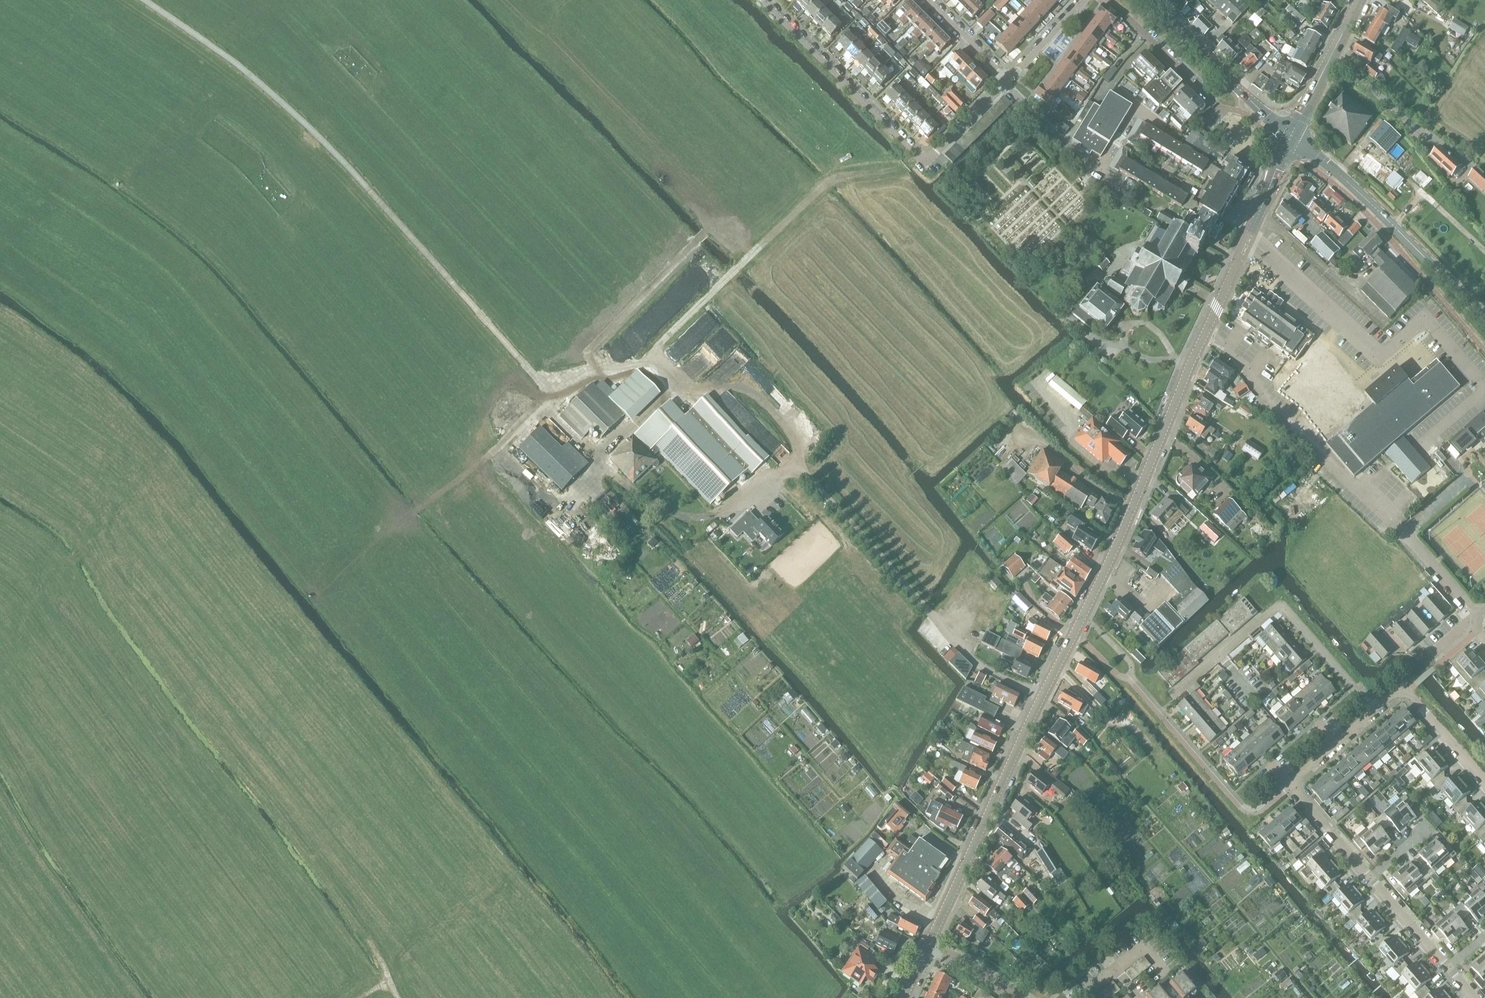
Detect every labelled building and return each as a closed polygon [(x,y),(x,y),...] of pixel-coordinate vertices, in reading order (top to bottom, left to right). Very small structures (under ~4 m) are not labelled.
[(805,11),(815,1),(816,0),(799,0),(796,2),(805,11)] [(851,4),(856,9),(863,3),(860,0),(856,0),(851,4)] [(897,20),(900,22),(915,7),(908,0),(898,10),(902,15),(897,20)] [(966,11),(977,0),(963,0),(959,4),(966,11)] [(966,11),(972,18),(983,8),(978,4),(982,0),(977,0),(966,11)] [(999,0),(993,6),(998,11),(1004,5),(999,0)] [(1048,11),(1037,0),(1029,9),(1040,19),(1048,11)] [(1037,0),(1048,11),(1056,3),(1053,0),(1037,0)] [(1171,3),(1180,12),(1188,3),(1191,5),(1196,0),(1173,0),(1171,3)] [(1227,19),(1232,25),(1249,8),(1241,0),(1207,0),(1227,19)] [(1439,13),(1444,7),(1436,0),(1424,0),(1439,13)] [(805,11),(813,20),(824,9),(815,1),(805,11)] [(844,6),(849,12),(852,9),(847,3),(844,6)] [(1312,21),(1326,29),(1336,11),(1323,3),(1312,21)] [(1285,10),(1301,23),(1305,19),(1289,5),(1285,10)] [(863,6),(859,10),(866,17),(870,13),(863,6)] [(1098,15),(1097,16),(1110,25),(1112,26),(1115,22),(1119,25),(1122,21),(1102,6),(1096,14),(1098,15)] [(908,20),(912,24),(922,14),(915,7),(900,22),(903,25),(908,20)] [(1260,7),(1254,14),(1260,19),(1266,12),(1260,7)] [(1388,7),(1385,12),(1379,9),(1374,18),(1386,26),(1388,27),(1392,21),(1395,23),(1399,16),(1392,9),(1388,7)] [(813,20),(822,28),(832,18),(824,9),(813,20)] [(989,10),(983,17),(988,21),(994,15),(989,10)] [(1027,10),(1020,18),(1032,29),(1039,21),(1027,10)] [(1200,14),(1197,17),(1208,28),(1211,25),(1213,23),(1202,12),(1200,14)] [(911,34),(914,36),(929,21),(922,14),(912,24),(916,29),(911,34)] [(1254,14),(1248,21),(1256,28),(1262,21),(1254,14)] [(1097,16),(1091,25),(1103,34),(1106,29),(1110,25),(1097,16)] [(988,21),(983,17),(977,23),(982,28),(988,21)] [(1197,17),(1191,23),(1203,34),(1208,28),(1197,17)] [(1447,27),(1464,37),(1470,27),(1453,17),(1447,27)] [(832,18),(822,28),(831,37),(841,26),(840,25),(842,23),(840,20),(837,23),(832,18)] [(1020,18),(1013,25),(1025,36),(1032,29),(1020,18)] [(1374,18),(1368,28),(1381,36),(1386,26),(1374,18)] [(859,22),(865,28),(868,25),(863,19),(859,22)] [(922,34),(926,38),(936,28),(929,21),(914,36),(917,39),(922,34)] [(1013,25),(1006,33),(1018,44),(1025,36),(1013,25)] [(1091,25),(1084,34),(1096,43),(1103,34),(1091,25)] [(1286,29),(1287,31),(1292,38),(1296,35),(1291,28),(1290,26),(1286,29)] [(880,36),(877,33),(871,28),(868,31),(876,39),(880,36)] [(925,47),(928,50),(943,35),(936,28),(926,38),(930,42),(925,47)] [(1247,37),(1253,43),(1263,33),(1261,31),(1257,28),(1247,37)] [(1381,36),(1368,28),(1362,38),(1375,45),(1377,42),(1379,43),(1381,39),(1379,38),(1381,36)] [(1403,28),(1399,36),(1405,40),(1410,32),(1403,28)] [(856,33),(852,37),(848,34),(850,32),(847,29),(840,36),(843,39),(838,44),(846,52),(856,42),(861,38),(856,33)] [(1301,41),(1317,49),(1322,39),(1302,29),(1300,32),(1305,35),(1302,40),(1301,41)] [(1018,44),(1006,33),(996,44),(1007,55),(1018,44)] [(1084,34),(1077,43),(1092,54),(1094,52),(1095,51),(1092,48),(1096,43),(1084,34)] [(943,35),(928,50),(931,53),(936,48),(940,52),(950,42),(943,35)] [(1216,41),(1220,45),(1216,49),(1231,64),(1241,54),(1226,39),(1222,35),(1216,41)] [(876,39),(882,45),(885,42),(880,36),(876,39)] [(1238,42),(1244,49),(1251,42),(1244,36),(1238,42)] [(1399,36),(1394,43),(1401,47),(1405,40),(1399,36)] [(1300,44),(1296,51),(1311,59),(1317,49),(1301,41),(1302,40),(1297,38),(1295,42),(1300,44)] [(846,52),(855,61),(865,51),(856,42),(846,52)] [(1077,43),(1070,52),(1082,61),(1086,56),(1089,59),(1091,56),(1092,54),(1077,43)] [(1354,52),(1371,63),(1374,58),(1379,62),(1383,56),(1359,43),(1354,52)] [(1401,47),(1394,43),(1390,49),(1397,53),(1401,47)] [(885,48),(890,54),(894,50),(888,45),(885,48)] [(855,61),(863,70),(873,59),(865,51),(855,61)] [(1311,59),(1296,51),(1294,55),(1289,52),(1287,56),(1288,59),(1306,69),(1311,59)] [(953,77),(957,72),(969,61),(959,52),(944,67),(953,77)] [(1070,52),(1064,61),(1079,72),(1080,70),(1082,68),(1079,66),(1082,61),(1070,52)] [(1143,91),(1154,99),(1163,88),(1174,77),(1169,72),(1167,74),(1164,71),(1164,70),(1164,71),(1149,57),(1145,52),(1132,65),(1151,83),(1143,91)] [(893,56),(905,68),(908,65),(897,53),(893,56)] [(1239,65),(1246,72),(1257,61),(1250,55),(1239,65)] [(1103,59),(1102,62),(1109,67),(1112,64),(1104,58),(1103,59)] [(863,70),(872,78),(882,68),(873,59),(863,70)] [(920,59),(913,66),(919,73),(926,66),(920,59)] [(1415,66),(1424,74),(1430,68),(1420,59),(1415,66)] [(957,72),(967,82),(978,70),(969,61),(957,72)] [(1064,61),(1057,70),(1069,79),(1073,74),(1076,76),(1077,75),(1079,72),(1064,61)] [(1286,62),(1278,76),(1282,79),(1283,79),(1287,81),(1286,83),(1291,86),(1292,84),(1298,88),(1306,74),(1286,62)] [(1365,70),(1379,81),(1385,86),(1387,83),(1381,78),(1383,76),(1369,64),(1365,70)] [(882,68),(872,78),(880,87),(891,76),(882,68)] [(926,78),(930,83),(940,72),(936,68),(926,78)] [(909,73),(915,78),(918,75),(912,69),(909,73)] [(978,70),(967,82),(976,91),(987,80),(978,70)] [(1057,70),(1050,78),(1062,88),(1069,79),(1057,70)] [(1255,80),(1261,87),(1267,81),(1262,74),(1255,80)] [(1163,88),(1154,99),(1166,109),(1173,101),(1176,105),(1172,110),(1176,114),(1170,119),(1180,129),(1198,111),(1200,112),(1201,112),(1203,112),(1204,111),(1204,109),(1204,107),(1203,106),(1204,105),(1197,99),(1188,90),(1186,92),(1184,90),(1186,88),(1185,88),(1181,84),(1174,77),(1163,88)] [(917,81),(923,87),(926,83),(921,78),(917,81)] [(1050,78),(1043,87),(1055,97),(1062,88),(1050,78)] [(885,96),(894,105),(904,94),(895,86),(885,96)] [(926,90),(931,95),(935,92),(929,86),(926,90)] [(1055,97),(1043,87),(1043,88),(1041,86),(1034,95),(1054,110),(1058,106),(1054,103),(1057,99),(1055,98),(1055,97)] [(950,89),(945,93),(960,108),(964,103),(950,89)] [(1076,99),(1081,102),(1086,96),(1082,92),(1076,99)] [(960,108),(945,93),(941,98),(955,112),(960,108)] [(894,105),(902,113),(913,103),(904,94),(894,105)] [(1078,118),(1083,121),(1072,140),(1080,145),(1078,149),(1079,149),(1079,148),(1084,150),(1083,152),(1089,155),(1091,152),(1100,157),(1131,107),(1110,94),(1101,108),(1089,101),(1078,118)] [(1321,121),(1351,145),(1368,125),(1367,125),(1373,117),(1343,94),(1321,121)] [(934,98),(940,104),(943,107),(946,103),(938,95),(934,98)] [(1003,96),(999,100),(1007,108),(1011,104),(1003,96)] [(999,100),(995,104),(1003,112),(1007,108),(999,100)] [(902,113),(911,122),(921,111),(913,103),(902,113)] [(995,104),(992,108),(1000,116),(1003,112),(995,104)] [(992,108),(988,112),(996,120),(1000,116),(992,108)] [(911,122),(919,130),(929,120),(934,115),(930,111),(925,116),(921,111),(911,122)] [(988,112),(984,116),(992,124),(996,120),(988,112)] [(929,120),(919,130),(928,139),(932,135),(936,138),(946,128),(934,116),(930,120),(929,120)] [(984,116),(980,120),(988,128),(992,124),(984,116)] [(980,120),(976,124),(984,132),(988,128),(980,120)] [(1138,139),(1139,136),(1146,125),(1147,125),(1142,122),(1134,135),(1133,136),(1131,136),(1130,137),(1129,138),(1128,139),(1126,141),(1131,143),(1132,142),(1134,140),(1136,139),(1138,139)] [(1057,130),(1064,135),(1069,129),(1062,123),(1057,130)] [(1370,139),(1386,154),(1401,137),(1384,123),(1370,139)] [(976,124),(972,128),(980,136),(984,132),(976,124)] [(1146,140),(1150,142),(1156,132),(1146,125),(1139,136),(1146,140),(1144,142),(1145,142),(1146,140)] [(972,128),(968,132),(976,140),(980,136),(972,128)] [(1208,157),(1211,153),(1221,159),(1226,151),(1216,146),(1205,139),(1194,131),(1189,138),(1186,144),(1208,157)] [(968,132),(964,136),(972,144),(976,140),(968,132)] [(1154,145),(1160,149),(1167,138),(1156,132),(1150,142),(1154,144),(1153,147),(1154,145)] [(964,136),(960,139),(968,148),(972,144),(964,136)] [(1167,152),(1171,155),(1177,144),(1167,138),(1160,149),(1166,152),(1165,154),(1165,155),(1167,152)] [(960,139),(956,143),(964,151),(968,148),(960,139)] [(956,143),(952,147),(960,155),(964,151),(956,143)] [(1175,158),(1181,161),(1187,150),(1177,144),(1171,155),(1175,157),(1173,159),(1173,160),(1175,158)] [(1118,171),(1119,170),(1125,160),(1127,157),(1127,154),(1127,152),(1127,149),(1123,146),(1123,147),(1123,148),(1122,150),(1122,151),(1122,156),(1114,169),(1118,171)] [(1431,157),(1452,176),(1453,175),(1457,178),(1463,172),(1463,170),(1460,168),(1461,166),(1440,146),(1431,157)] [(952,147),(948,151),(956,159),(960,155),(952,147)] [(1187,165),(1191,167),(1198,157),(1187,150),(1181,161),(1187,165),(1186,167),(1187,165)] [(956,159),(948,151),(944,155),(952,163),(956,159)] [(1358,164),(1383,184),(1391,175),(1380,166),(1381,165),(1367,153),(1358,164)] [(1195,170),(1201,174),(1202,174),(1208,163),(1198,157),(1191,167),(1195,169),(1194,172),(1195,170)] [(1221,171),(1217,177),(1237,189),(1242,192),(1252,175),(1248,172),(1228,159),(1223,167),(1222,170),(1221,170),(1221,171)] [(1119,170),(1129,177),(1135,166),(1132,164),(1133,162),(1133,161),(1131,163),(1125,160),(1119,170)] [(1216,178),(1217,178),(1217,177),(1221,171),(1208,163),(1202,174),(1201,174),(1200,176),(1201,178),(1205,180),(1207,176),(1209,178),(1211,179),(1216,178)] [(1129,177),(1139,183),(1146,172),(1140,168),(1141,166),(1139,169),(1135,166),(1129,177)] [(1477,168),(1469,177),(1484,192),(1484,175),(1477,168)] [(1424,188),(1432,179),(1421,169),(1413,178),(1424,188)] [(1139,183),(1150,189),(1156,179),(1152,176),(1154,174),(1153,174),(1152,176),(1146,172),(1139,183)] [(1386,182),(1416,210),(1424,201),(1395,173),(1386,182)] [(1229,206),(1237,192),(1236,191),(1237,189),(1217,177),(1217,178),(1207,193),(1198,208),(1198,209),(1217,221),(1218,219),(1220,220),(1229,206)] [(1292,192),(1303,200),(1302,202),(1307,206),(1314,197),(1308,192),(1313,186),(1301,179),(1300,178),(1298,181),(1299,181),(1292,192)] [(1150,189),(1160,195),(1167,184),(1161,181),(1162,179),(1161,179),(1160,181),(1156,179),(1150,189)] [(1160,195),(1170,202),(1177,191),(1173,189),(1174,186),(1173,188),(1167,184),(1160,195)] [(1331,187),(1326,192),(1340,205),(1345,199),(1331,187)] [(1388,196),(1394,201),(1399,196),(1393,190),(1388,196)] [(1170,202),(1181,208),(1187,197),(1181,193),(1182,191),(1181,193),(1177,191),(1170,202)] [(1194,215),(1198,209),(1198,208),(1197,203),(1195,201),(1195,202),(1192,200),(1195,197),(1190,194),(1189,195),(1187,197),(1181,208),(1194,215)] [(1307,207),(1323,222),(1331,213),(1314,198),(1307,207)] [(1276,214),(1291,228),(1302,216),(1286,201),(1281,206),(1282,208),(1276,214)] [(1217,221),(1201,211),(1201,212),(1196,221),(1192,219),(1187,227),(1207,239),(1207,238),(1208,237),(1214,241),(1223,226),(1217,223),(1218,222),(1217,221),(1218,221),(1217,221)] [(1161,212),(1156,219),(1171,227),(1176,220),(1161,212)] [(1324,224),(1340,237),(1348,228),(1333,214),(1324,224)] [(1356,222),(1348,231),(1339,242),(1344,246),(1361,227),(1356,222)] [(1104,293),(1103,294),(1118,306),(1121,307),(1124,302),(1122,300),(1123,298),(1130,302),(1129,304),(1131,305),(1130,309),(1131,312),(1133,315),(1137,316),(1141,315),(1144,312),(1145,313),(1151,304),(1162,311),(1169,300),(1173,292),(1175,289),(1183,293),(1190,280),(1183,276),(1194,256),(1196,257),(1204,244),(1191,236),(1190,238),(1189,238),(1187,236),(1187,233),(1186,230),(1183,228),(1179,228),(1177,230),(1176,230),(1172,228),(1166,237),(1165,237),(1164,237),(1156,232),(1143,253),(1137,249),(1130,262),(1127,261),(1115,281),(1114,280),(1112,279),(1112,280),(1108,279),(1105,281),(1103,284),(1103,288),(1106,290),(1105,291),(1106,291),(1104,293)] [(1312,245),(1329,262),(1340,251),(1323,233),(1312,245)] [(1361,291),(1389,319),(1419,290),(1378,249),(1382,244),(1381,243),(1381,242),(1377,238),(1376,239),(1373,235),(1360,248),(1358,247),(1353,252),(1360,259),(1365,254),(1368,258),(1369,257),(1382,270),(1361,291)] [(1097,266),(1102,271),(1109,264),(1104,259),(1097,266)] [(1311,340),(1306,336),(1309,332),(1278,310),(1284,302),(1270,292),(1266,297),(1255,289),(1242,307),(1249,312),(1242,321),(1255,331),(1253,333),(1256,336),(1258,333),(1260,335),(1282,351),(1291,357),(1288,362),(1286,361),(1275,376),(1277,389),(1291,399),(1292,398),(1295,401),(1295,402),(1306,410),(1293,428),(1317,446),(1338,418),(1345,423),(1350,417),(1351,418),(1360,405),(1359,404),(1363,398),(1356,392),(1359,389),(1348,382),(1352,377),(1347,374),(1345,376),(1335,357),(1324,349),(1325,347),(1318,342),(1317,344),(1311,340)] [(1249,312),(1242,307),(1235,317),(1242,321),(1249,312)] [(1282,351),(1260,335),(1256,340),(1278,356),(1282,351)] [(1235,373),(1215,359),(1208,370),(1210,371),(1228,383),(1235,373)] [(1408,380),(1397,367),(1365,394),(1374,404),(1327,444),(1354,477),(1460,387),(1440,364),(1414,386),(1408,380)] [(611,396),(631,417),(659,390),(640,369),(611,396)] [(1228,383),(1210,371),(1203,380),(1208,384),(1207,385),(1204,390),(1214,396),(1218,391),(1221,393),(1228,383)] [(1048,385),(1079,411),(1086,402),(1055,376),(1048,385)] [(592,383),(560,415),(583,439),(594,429),(602,438),(625,415),(608,398),(592,383)] [(1249,392),(1245,387),(1235,394),(1239,399),(1249,392)] [(1214,407),(1216,404),(1201,394),(1191,409),(1206,419),(1214,407)] [(706,395),(690,410),(683,418),(668,402),(633,436),(632,435),(631,436),(615,452),(616,453),(610,459),(633,483),(656,461),(657,460),(656,460),(653,457),(660,450),(664,455),(711,504),(747,470),(751,474),(769,458),(747,436),(746,437),(706,395)] [(1146,427),(1127,411),(1119,420),(1114,416),(1106,425),(1123,439),(1128,433),(1136,439),(1146,427)] [(1458,454),(1484,430),(1484,415),(1483,412),(1448,443),(1458,454)] [(1186,427),(1204,439),(1208,433),(1216,438),(1219,434),(1193,416),(1190,421),(1188,422),(1187,424),(1187,426),(1186,427)] [(1074,439),(1102,463),(1104,461),(1104,462),(1108,461),(1111,458),(1120,466),(1130,455),(1118,445),(1121,441),(1107,429),(1105,430),(1092,419),(1074,439)] [(566,443),(561,449),(540,428),(519,449),(562,491),(588,464),(566,443)] [(1386,454),(1412,484),(1430,468),(1404,438),(1386,454)] [(1247,441),(1243,447),(1241,449),(1258,460),(1264,452),(1247,441)] [(1095,503),(1098,498),(1099,497),(1059,471),(1064,463),(1043,450),(1027,475),(1081,509),(1086,502),(1093,507),(1095,503)] [(1014,457),(1011,460),(1003,469),(1019,484),(1027,476),(1023,472),(1026,468),(1021,463),(1018,467),(1016,464),(1019,461),(1014,457)] [(1176,480),(1176,482),(1177,485),(1179,487),(1180,487),(1188,494),(1191,491),(1196,496),(1211,480),(1195,465),(1190,470),(1187,467),(1179,475),(1178,475),(1177,477),(1176,480)] [(1274,502),(1281,511),(1296,498),(1288,489),(1274,502)] [(1316,507),(1323,499),(1313,491),(1306,498),(1316,507)] [(1101,499),(1097,505),(1090,517),(1105,526),(1116,507),(1101,498),(1101,499)] [(1188,512),(1173,498),(1169,503),(1165,499),(1156,509),(1156,510),(1151,516),(1168,531),(1182,515),(1184,517),(1188,512)] [(1213,515),(1231,532),(1246,516),(1240,511),(1240,510),(1228,499),(1213,515)] [(749,513),(731,530),(738,538),(744,533),(753,542),(759,536),(771,546),(783,535),(766,517),(759,524),(749,513)] [(1087,522),(1073,514),(1073,513),(1066,524),(1077,531),(1071,540),(1091,552),(1099,538),(1084,528),(1087,522)] [(1207,520),(1198,529),(1214,543),(1223,534),(1207,520)] [(1145,558),(1152,547),(1163,554),(1166,549),(1156,538),(1156,539),(1144,531),(1143,532),(1144,532),(1140,538),(1139,537),(1135,543),(1136,544),(1132,549),(1131,550),(1144,558),(1145,558)] [(1068,553),(1074,546),(1061,534),(1052,545),(1056,548),(1058,545),(1068,553)] [(1021,561),(1037,574),(1050,587),(1053,589),(1056,585),(1074,598),(1075,599),(1083,585),(1048,559),(1039,553),(1033,561),(1026,555),(1021,561)] [(1022,571),(1026,567),(1015,555),(1003,567),(1013,579),(1022,571)] [(1074,558),(1065,571),(1083,584),(1091,570),(1074,558)] [(1145,616),(1138,624),(1141,627),(1139,628),(1157,648),(1184,622),(1185,623),(1208,601),(1191,584),(1175,561),(1160,575),(1179,595),(1168,605),(1166,603),(1149,619),(1145,616)] [(1146,572),(1156,579),(1160,574),(1150,567),(1146,572)] [(988,579),(992,584),(990,585),(995,591),(1001,585),(993,574),(988,579)] [(1031,580),(1035,584),(1040,578),(1037,575),(1031,580)] [(1431,583),(1425,588),(1429,592),(1434,587),(1431,583)] [(1059,593),(1053,600),(1059,605),(1059,606),(1066,611),(1072,604),(1059,593)] [(1053,600),(1046,594),(1042,599),(1049,604),(1050,602),(1051,603),(1046,609),(1059,620),(1066,611),(1059,606),(1059,605),(1053,600)] [(1433,596),(1423,605),(1439,624),(1449,615),(1433,596)] [(1243,597),(1239,601),(1253,617),(1257,613),(1243,597)] [(1022,598),(1017,604),(1025,612),(1031,607),(1022,598)] [(1129,616),(1138,624),(1145,616),(1136,608),(1133,612),(1119,599),(1114,604),(1112,601),(1104,609),(1113,618),(1117,614),(1125,621),(1129,616)] [(1239,601),(1234,605),(1248,621),(1253,617),(1239,601)] [(1234,605),(1230,609),(1243,625),(1248,621),(1234,605)] [(1230,609),(1225,613),(1239,629),(1243,625),(1230,609)] [(1401,609),(1395,614),(1399,618),(1404,613),(1401,609)] [(1434,628),(1418,609),(1408,617),(1424,636),(1434,628)] [(1225,613),(1221,617),(1234,633),(1239,629),(1225,613)] [(1216,621),(1228,635),(1230,637),(1234,633),(1221,617),(1216,621)] [(1035,622),(1031,618),(1028,622),(1033,626),(1035,627),(1032,634),(1046,641),(1051,630),(1037,623),(1035,622)] [(1216,621),(1211,625),(1223,639),(1228,635),(1216,621)] [(1403,621),(1392,630),(1408,648),(1418,639),(1403,621)] [(1258,637),(1266,646),(1282,631),(1274,622),(1262,633),(1258,629),(1248,637),(1252,641),(1258,637)] [(1006,633),(1010,635),(1006,642),(1038,658),(1044,646),(1028,638),(1028,639),(1026,638),(1027,634),(1018,629),(1019,627),(1011,623),(1006,633)] [(1211,625),(1207,629),(1219,643),(1223,639),(1211,625)] [(969,632),(979,640),(982,636),(972,628),(969,632)] [(1207,629),(1202,633),(1214,646),(1219,643),(1207,629)] [(1266,646),(1274,655),(1290,640),(1282,631),(1266,646)] [(692,646),(699,639),(694,633),(686,640),(692,646)] [(744,633),(734,640),(740,647),(749,640),(744,633)] [(1012,671),(1026,678),(1027,677),(1028,677),(1030,673),(1030,671),(1032,667),(1018,660),(1022,651),(986,633),(981,643),(1003,654),(1001,658),(1012,664),(1013,662),(1015,664),(1012,671)] [(1202,633),(1198,637),(1210,650),(1214,646),(1202,633)] [(1377,633),(1366,643),(1383,661),(1394,651),(1377,633)] [(1198,637),(1193,641),(1205,654),(1210,650),(1198,637)] [(1274,655),(1282,664),(1298,650),(1290,640),(1274,655)] [(1193,641),(1189,644),(1201,658),(1205,654),(1193,641)] [(1360,646),(1366,652),(1371,648),(1365,642),(1360,646)] [(1189,644),(1184,648),(1196,662),(1201,658),(1189,644)] [(1184,649),(1180,652),(1194,668),(1198,664),(1196,662),(1184,648),(1184,649)] [(1465,649),(1449,662),(1453,667),(1460,676),(1479,659),(1471,651),(1469,653),(1465,649)] [(1298,650),(1282,664),(1290,673),(1306,659),(1298,650)] [(1180,652),(1175,656),(1189,672),(1194,668),(1180,652)] [(948,663),(966,680),(972,667),(958,653),(948,663)] [(1175,656),(1171,660),(1185,676),(1189,672),(1175,656)] [(1468,684),(1472,688),(1484,677),(1484,672),(1483,670),(1484,669),(1484,666),(1479,659),(1460,676),(1467,684),(1468,684)] [(1171,660),(1166,664),(1180,680),(1185,676),(1171,660)] [(1075,672),(1088,679),(1090,676),(1095,679),(1093,681),(1097,685),(1103,679),(1098,675),(1094,670),(1081,663),(1075,672)] [(1166,664),(1162,668),(1176,684),(1180,680),(1166,664)] [(1176,684),(1162,668),(1157,672),(1171,688),(1176,684)] [(977,676),(984,680),(987,675),(980,671),(977,676)] [(1224,672),(1219,676),(1223,681),(1228,676),(1224,672)] [(1320,674),(1311,682),(1325,699),(1335,691),(1320,674)] [(1476,693),(1475,693),(1482,702),(1484,699),(1484,677),(1472,688),(1476,693)] [(1081,685),(1092,697),(1097,692),(1086,681),(1081,685)] [(1311,682),(1302,690),(1316,707),(1325,699),(1311,682)] [(1177,706),(1185,716),(1202,701),(1194,692),(1200,687),(1196,683),(1186,691),(1190,695),(1177,706)] [(989,701),(1002,707),(1004,702),(1013,707),(1020,694),(1005,687),(997,684),(989,701)] [(984,702),(986,698),(963,687),(955,700),(971,708),(969,712),(976,715),(978,711),(980,712),(984,713),(977,727),(999,737),(999,736),(1001,735),(1002,733),(1002,732),(1004,727),(992,721),(998,709),(984,702)] [(1302,690),(1292,698),(1307,715),(1316,707),(1302,690)] [(1065,691),(1058,702),(1077,713),(1084,702),(1065,691)] [(1292,698),(1283,706),(1298,723),(1307,715),(1292,698)] [(1185,716),(1193,725),(1210,710),(1202,701),(1185,716)] [(1081,709),(1088,717),(1089,716),(1096,723),(1100,719),(1086,704),(1081,709)] [(1298,723),(1283,706),(1274,714),(1289,731),(1298,723)] [(1404,709),(1396,716),(1408,730),(1415,723),(1416,723),(1419,720),(1413,714),(1410,716),(1404,709)] [(1193,725),(1201,734),(1218,719),(1210,710),(1193,725)] [(1389,723),(1400,736),(1403,740),(1411,734),(1408,730),(1396,716),(1389,723)] [(1218,719),(1201,734),(1209,743),(1226,729),(1218,719)] [(1269,719),(1260,727),(1274,744),(1283,736),(1269,719)] [(1078,751),(1089,740),(1078,729),(1072,735),(1069,732),(1071,730),(1059,720),(1048,734),(1066,748),(1075,738),(1076,739),(1071,744),(1078,751)] [(1389,723),(1381,730),(1392,743),(1400,736),(1389,723)] [(1260,727),(1250,735),(1265,752),(1274,744),(1260,727)] [(970,743),(978,747),(992,753),(996,743),(984,737),(985,733),(977,729),(970,743)] [(1381,730),(1373,737),(1385,750),(1392,743),(1381,730)] [(1428,733),(1418,742),(1423,747),(1433,739),(1428,733)] [(1250,735),(1241,743),(1256,760),(1265,752),(1250,735)] [(1373,737),(1366,743),(1377,757),(1380,760),(1388,753),(1385,750),(1373,737)] [(1037,748),(1042,751),(1038,755),(1046,761),(1053,752),(1063,760),(1068,754),(1058,746),(1057,747),(1045,738),(1041,742),(1040,743),(1039,744),(1039,746),(1037,748)] [(990,756),(962,743),(958,751),(965,754),(962,760),(985,771),(989,764),(987,763),(990,756)] [(1241,743),(1232,751),(1247,768),(1256,760),(1241,743)] [(1366,743),(1358,750),(1369,763),(1377,757),(1366,743)] [(1358,750),(1350,757),(1362,770),(1369,763),(1358,750)] [(1418,764),(1425,772),(1444,756),(1437,754),(1434,750),(1426,757),(1422,752),(1412,761),(1416,766),(1418,764)] [(1247,768),(1232,751),(1223,759),(1237,776),(1247,768)] [(1096,752),(1089,758),(1093,763),(1101,756),(1096,752)] [(1430,782),(1434,787),(1445,778),(1441,773),(1448,767),(1445,763),(1444,756),(1425,772),(1432,780),(1430,782)] [(1350,757),(1342,763),(1354,777),(1355,776),(1357,779),(1364,773),(1362,770),(1350,757)] [(951,768),(964,774),(959,783),(975,790),(980,778),(965,771),(967,768),(954,762),(951,768)] [(1342,763),(1335,770),(1346,783),(1354,777),(1342,763)] [(1335,770),(1327,777),(1339,790),(1346,783),(1335,770)] [(1025,783),(1041,795),(1048,786),(1063,798),(1069,791),(1045,771),(1040,777),(1033,772),(1033,774),(1032,773),(1028,777),(1029,778),(1025,783)] [(929,784),(934,779),(927,772),(921,778),(929,784)] [(1441,790),(1447,798),(1466,782),(1459,779),(1456,776),(1448,782),(1445,778),(1434,787),(1439,792),(1441,790)] [(941,782),(952,792),(957,786),(946,777),(941,782)] [(1327,777),(1319,783),(1331,797),(1333,799),(1341,793),(1339,790),(1327,777)] [(1452,807),(1456,813),(1467,803),(1463,799),(1471,792),(1467,789),(1466,782),(1447,798),(1454,806),(1452,807)] [(936,789),(951,801),(955,796),(940,783),(936,789)] [(1331,797),(1319,783),(1311,790),(1317,797),(1314,800),(1320,806),(1324,803),(1323,803),(1328,799),(1330,800),(1332,798),(1331,797)] [(910,798),(917,805),(923,799),(916,792),(910,798)] [(1391,807),(1394,811),(1406,825),(1409,822),(1410,823),(1417,818),(1408,809),(1413,805),(1405,795),(1400,800),(1391,807)] [(1354,807),(1358,804),(1362,801),(1358,797),(1355,800),(1355,799),(1352,799),(1349,802),(1354,807)] [(1011,809),(1017,814),(1013,818),(1028,831),(1032,825),(1027,821),(1035,811),(1020,798),(1011,809)] [(1470,824),(1484,810),(1484,806),(1482,805),(1478,801),(1471,808),(1467,803),(1456,813),(1461,818),(1463,816),(1470,824)] [(896,803),(890,810),(883,819),(888,823),(885,826),(895,835),(901,828),(899,826),(909,815),(896,803)] [(929,821),(937,827),(944,831),(947,827),(956,831),(963,816),(943,807),(939,814),(934,811),(929,821)] [(1291,808),(1283,815),(1294,828),(1302,822),(1302,823),(1302,824),(1302,826),(1304,827),(1306,827),(1309,824),(1300,812),(1297,815),(1291,808)] [(1346,814),(1343,810),(1342,809),(1332,818),(1337,822),(1346,814)] [(1479,838),(1484,833),(1484,810),(1470,824),(1476,831),(1474,833),(1479,838)] [(1383,814),(1379,818),(1387,827),(1392,823),(1400,833),(1406,827),(1405,826),(1406,825),(1394,811),(1387,817),(1383,814)] [(1438,826),(1442,823),(1434,811),(1430,814),(1438,826)] [(1283,815),(1275,822),(1287,835),(1294,828),(1283,815)] [(1377,826),(1369,833),(1381,847),(1383,845),(1384,846),(1391,840),(1382,831),(1387,827),(1379,818),(1373,822),(1377,826)] [(1275,822),(1267,828),(1279,842),(1287,835),(1275,822)] [(993,836),(1022,860),(1023,861),(1020,865),(1023,868),(1022,868),(1038,883),(1041,879),(1039,877),(1044,873),(1039,869),(1040,869),(1030,860),(1025,856),(1030,850),(1002,826),(993,836)] [(1279,842),(1267,828),(1259,835),(1270,847),(1268,848),(1272,852),(1281,844),(1279,842)] [(876,842),(879,839),(879,838),(873,833),(870,836),(876,842)] [(1315,833),(1305,841),(1310,846),(1319,838),(1315,833)] [(1381,847),(1369,833),(1361,840),(1358,836),(1353,840),(1361,850),(1366,846),(1374,855),(1380,850),(1379,848),(1381,847)] [(916,840),(910,836),(903,845),(909,850),(916,840)] [(868,840),(849,861),(843,868),(857,880),(863,873),(882,852),(868,840)] [(886,874),(925,902),(926,901),(931,894),(929,893),(934,886),(935,885),(933,884),(934,884),(939,877),(938,876),(948,861),(919,840),(911,851),(909,850),(903,845),(895,840),(886,853),(896,860),(886,874)] [(1430,846),(1428,849),(1443,866),(1457,855),(1448,845),(1444,849),(1436,840),(1429,845),(1430,846)] [(1034,847),(1044,856),(1049,851),(1039,841),(1034,847)] [(1312,872),(1319,880),(1335,865),(1331,861),(1330,862),(1327,858),(1320,864),(1316,860),(1324,853),(1317,844),(1298,860),(1306,868),(1301,872),(1306,877),(1312,872)] [(1000,849),(993,857),(1011,873),(1014,870),(1007,864),(1011,859),(1000,849)] [(1427,864),(1422,868),(1431,877),(1443,866),(1428,849),(1426,850),(1425,849),(1419,854),(1427,864)] [(1011,873),(993,857),(985,865),(1000,879),(1004,874),(1014,883),(1018,880),(1011,873)] [(1404,869),(1402,871),(1417,889),(1431,877),(1422,868),(1418,872),(1410,862),(1403,868),(1404,869)] [(1474,868),(1482,879),(1484,877),(1484,872),(1480,864),(1474,868)] [(1324,890),(1328,895),(1338,886),(1334,881),(1341,875),(1338,872),(1340,870),(1335,865),(1319,880),(1326,888),(1324,890)] [(1417,889),(1402,871),(1400,873),(1399,872),(1393,877),(1401,886),(1396,890),(1405,900),(1417,889)] [(856,884),(878,910),(888,902),(866,876),(856,884)] [(976,888),(991,901),(996,895),(1003,901),(1007,896),(996,887),(985,877),(976,888)] [(1335,898),(1341,906),(1358,891),(1354,886),(1352,888),(1349,884),(1342,890),(1338,886),(1328,895),(1333,900),(1335,898)] [(1473,900),(1484,914),(1484,887),(1483,885),(1478,889),(1481,893),(1473,900)] [(1023,893),(1033,905),(1039,900),(1028,888),(1023,893)] [(1346,916),(1350,921),(1361,912),(1357,907),(1364,901),(1361,898),(1362,896),(1358,891),(1341,906),(1348,914),(1346,916)] [(968,905),(980,914),(984,909),(991,914),(989,916),(996,922),(1000,917),(994,911),(994,910),(975,895),(972,900),(970,900),(969,902),(969,903),(968,905)] [(1012,901),(1022,913),(1029,907),(1019,895),(1012,901)] [(1457,907),(1465,917),(1470,913),(1478,922),(1484,917),(1483,916),(1484,914),(1473,900),(1465,907),(1462,903),(1457,907)] [(865,909),(875,920),(880,916),(870,904),(865,909)] [(1457,907),(1444,919),(1459,936),(1461,935),(1462,936),(1469,930),(1460,921),(1465,917),(1457,907)] [(1357,924),(1364,932),(1380,917),(1376,912),(1375,914),(1372,910),(1365,916),(1361,912),(1350,921),(1355,926),(1357,924)] [(895,930),(897,927),(915,936),(920,925),(902,916),(901,920),(890,914),(886,923),(890,928),(895,930)] [(972,920),(983,929),(987,924),(977,915),(972,920)] [(1368,942),(1373,947),(1383,938),(1379,933),(1386,927),(1383,924),(1385,922),(1380,917),(1364,932),(1371,940),(1368,942)] [(1459,936),(1444,919),(1436,926),(1431,930),(1439,940),(1444,936),(1452,945),(1458,940),(1457,938),(1459,936)] [(972,920),(968,927),(961,922),(955,932),(968,941),(970,937),(981,944),(988,933),(984,929),(983,931),(972,920)] [(875,945),(892,954),(899,940),(882,932),(875,945)] [(1379,950),(1386,958),(1403,943),(1399,938),(1397,940),(1394,936),(1387,942),(1383,938),(1373,947),(1377,952),(1379,950)] [(1391,967),(1395,973),(1406,964),(1402,959),(1409,953),(1406,950),(1407,948),(1403,943),(1386,958),(1393,965),(1391,967)] [(841,973),(842,973),(842,972),(860,985),(865,979),(867,976),(871,979),(869,982),(872,983),(879,972),(872,967),(877,961),(858,948),(841,973)] [(1143,957),(1138,961),(1146,970),(1150,966),(1143,957)] [(1138,961),(1133,964),(1141,974),(1146,970),(1138,961)] [(1480,961),(1478,963),(1477,961),(1471,967),(1479,976),(1474,980),(1482,990),(1484,988),(1484,982),(1484,981),(1484,966),(1480,961)] [(1402,975),(1409,984),(1425,969),(1421,964),(1420,966),(1417,962),(1410,968),(1406,964),(1395,973),(1399,977),(1402,975)] [(1133,964),(1129,968),(1136,977),(1141,974),(1133,964)] [(1136,977),(1129,968),(1124,972),(1132,981),(1136,977)] [(1283,969),(1275,974),(1279,980),(1287,975),(1283,969)] [(1417,997),(1419,997),(1428,990),(1424,985),(1431,979),(1428,976),(1430,974),(1425,969),(1409,984),(1416,992),(1413,994),(1417,997)] [(937,973),(932,983),(947,989),(951,979),(937,973)] [(1172,982),(1169,984),(1169,985),(1180,997),(1185,997),(1196,989),(1183,973),(1172,982)] [(1158,984),(1159,986),(1163,990),(1169,985),(1169,984),(1172,982),(1167,976),(1158,984)] [(1285,989),(1293,983),(1289,978),(1281,984),(1285,989)] [(1112,981),(1108,985),(1115,995),(1120,991),(1112,981)] [(928,992),(941,997),(943,997),(947,989),(932,983),(928,992)] [(1103,989),(1110,997),(1111,997),(1115,995),(1108,985),(1103,989)] [(1159,986),(1145,997),(1169,997),(1163,990),(1159,986)] [(1448,995),(1444,990),(1442,992),(1439,988),(1432,994),(1428,990),(1419,997),(1445,997),(1448,995)] [(984,992),(979,989),(973,997),(980,997),(984,992)] [(1098,993),(1103,997),(1110,997),(1103,989),(1098,993)]
